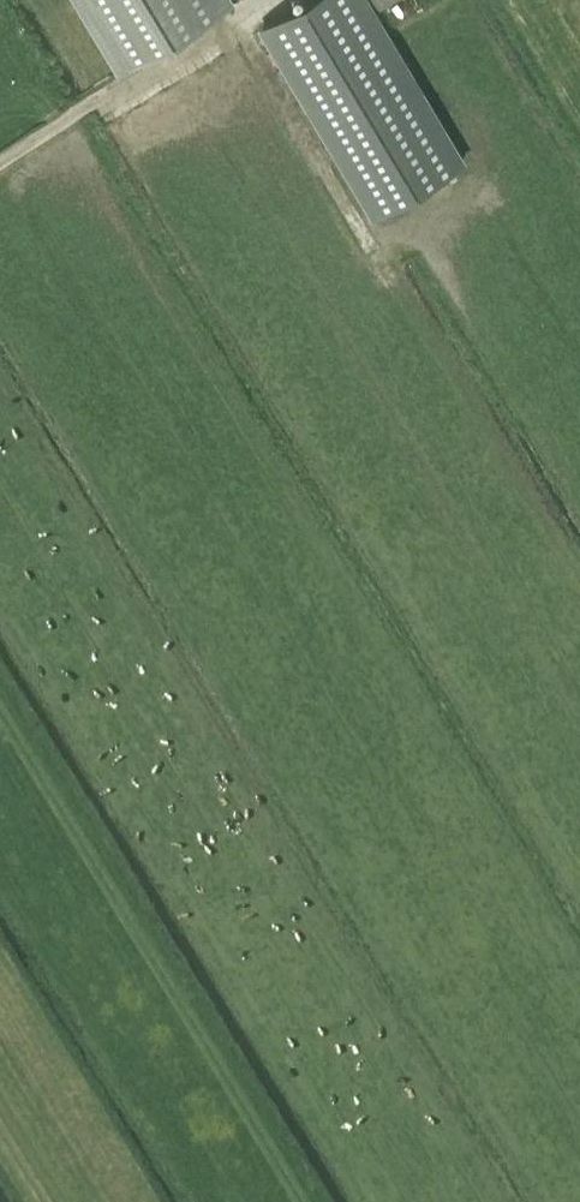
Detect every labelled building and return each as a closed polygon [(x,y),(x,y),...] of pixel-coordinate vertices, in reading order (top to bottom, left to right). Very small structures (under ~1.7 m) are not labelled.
[(122,69),(230,4),(228,0),(81,0),(122,69)] [(366,0),(307,0),(264,26),(374,214),(461,162),(366,0)]
